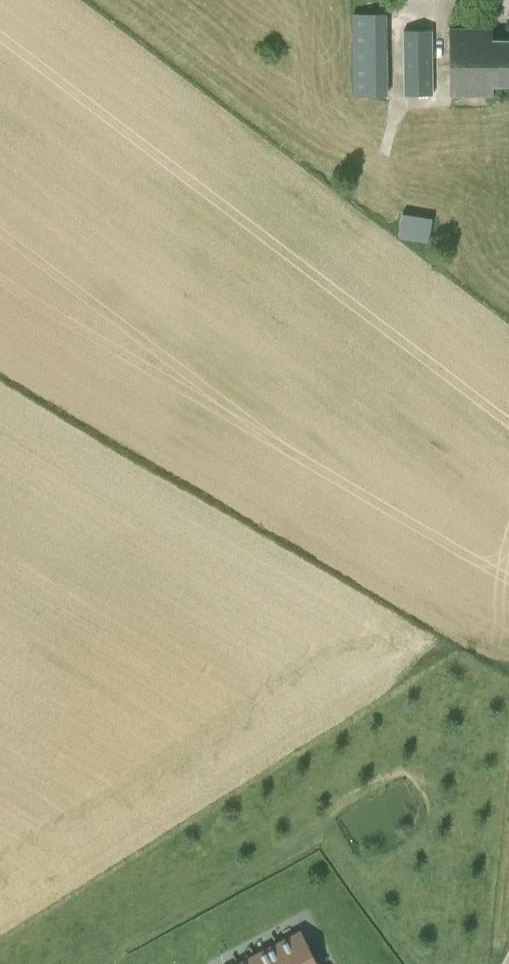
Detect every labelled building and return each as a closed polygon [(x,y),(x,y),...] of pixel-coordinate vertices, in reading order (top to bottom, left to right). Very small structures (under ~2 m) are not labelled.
[(356,93),(391,92),(390,8),(355,9),(356,93)] [(432,29),(404,29),(405,95),(433,94),(432,29)] [(492,40),(492,29),(449,29),(450,94),(493,94),(493,84),(508,84),(508,39),(492,40)] [(405,209),(401,234),(430,239),(434,214),(405,209)] [(301,931),(239,963),(319,963),(301,931)]
